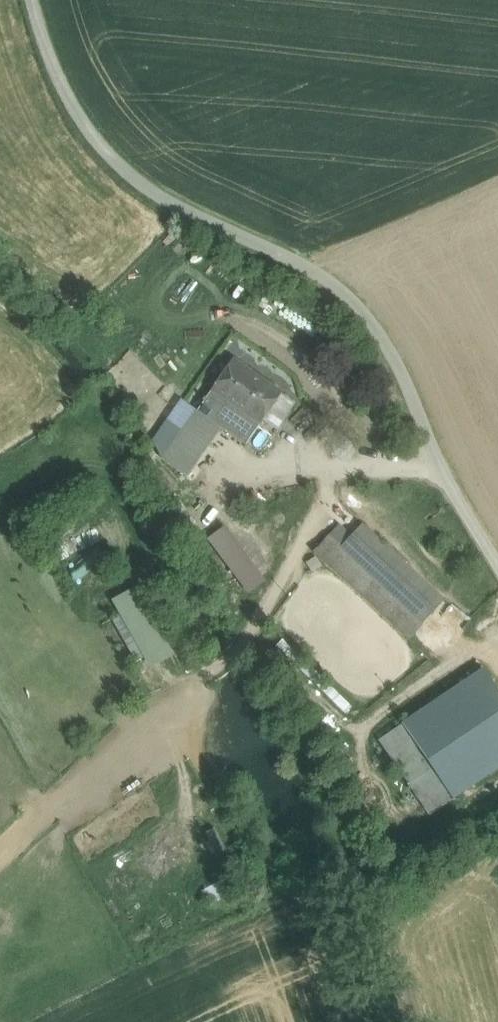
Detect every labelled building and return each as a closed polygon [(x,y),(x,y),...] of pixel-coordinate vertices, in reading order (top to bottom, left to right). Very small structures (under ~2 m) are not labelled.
[(281,393),(233,360),(205,399),(204,399),(203,401),(204,402),(197,411),(220,427),(246,445),(281,393)] [(197,411),(163,461),(186,477),(220,427),(197,411)] [(174,496),(162,505),(172,519),(184,510),(174,496)] [(444,600),(362,524),(351,536),(341,548),(329,537),(314,553),(407,640),(444,600)] [(351,536),(340,526),(329,537),(341,548),(351,536)] [(145,669),(174,653),(137,584),(107,600),(145,669)] [(402,725),(452,799),(497,769),(497,693),(483,670),(402,725)] [(452,799),(402,725),(379,741),(429,816),(452,800),(452,799)] [(205,882),(205,896),(227,895),(227,881),(205,882)]
